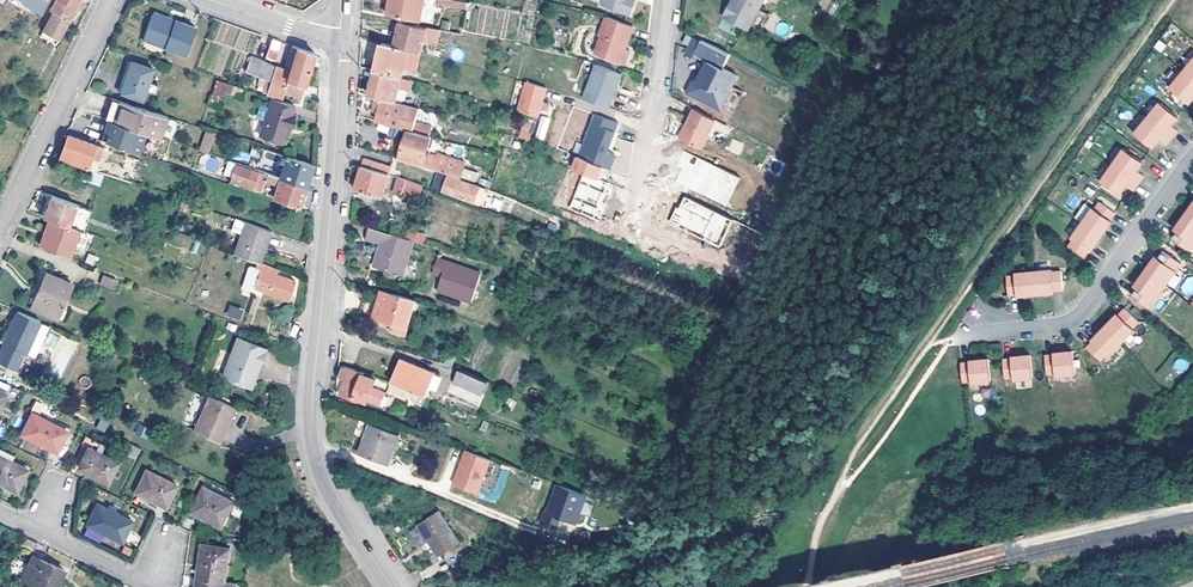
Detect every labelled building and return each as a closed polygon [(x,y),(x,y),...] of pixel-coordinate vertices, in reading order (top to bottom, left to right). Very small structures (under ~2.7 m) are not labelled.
[(43,13),(50,0),(22,0),(22,1),(43,13)] [(77,7),(79,3),(80,0),(56,0),(50,10),(54,12),(45,30),(60,38),(77,7)] [(391,1),(390,5),(389,16),(421,22),(425,0),(387,0),(391,1)] [(451,7),(467,9),(468,2),(454,0),(452,0),(451,7)] [(638,2),(635,0),(636,0),(606,0),(605,4),(634,15),(638,2)] [(762,12),(739,0),(736,0),(728,17),(729,17),(752,30),(762,12)] [(762,12),(768,0),(739,0),(762,12)] [(167,19),(165,15),(157,12),(152,14),(144,38),(186,54),(196,27),(174,19),(174,21),(167,19)] [(636,26),(609,15),(602,34),(604,35),(598,53),(627,64),(632,50),(624,47),(625,43),(629,45),(636,26)] [(437,46),(439,41),(441,30),(401,21),(395,45),(409,49),(422,52),(424,42),(437,46)] [(57,45),(60,38),(45,30),(41,36),(57,45)] [(441,30),(439,41),(460,45),(463,34),(441,30)] [(692,45),(696,36),(689,32),(685,41),(692,45)] [(281,40),(274,37),(267,56),(276,59),(280,50),(278,49),(281,40)] [(696,79),(690,91),(717,105),(726,103),(733,88),(739,76),(725,69),(732,55),(715,46),(704,40),(697,54),(710,62),(702,75),(699,81),(696,79)] [(378,70),(402,77),(406,64),(409,49),(395,45),(385,42),(378,70)] [(294,45),(286,70),(290,72),(299,47),(294,45)] [(301,96),(316,52),(303,48),(299,47),(290,72),(286,70),(279,66),(274,76),(272,76),(267,92),(282,98),(285,90),(301,96)] [(418,67),(422,52),(409,49),(406,64),(418,67)] [(246,64),(259,69),(263,58),(253,55),(250,62),(247,61),(246,64)] [(258,70),(272,76),(274,76),(279,66),(263,58),(259,69),(258,70)] [(1192,76),(1192,58),(1184,69),(1192,76)] [(161,85),(159,84),(150,81),(154,69),(134,62),(123,93),(143,99),(147,89),(156,93),(158,94),(161,85)] [(584,98),(609,108),(622,73),(596,63),(584,98)] [(1184,69),(1172,84),(1191,100),(1192,97),(1192,76),(1184,69)] [(385,99),(396,102),(402,77),(378,70),(376,80),(374,87),(372,96),(378,97),(385,99)] [(548,88),(528,82),(519,112),(540,118),(548,88)] [(718,119),(730,125),(745,94),(733,88),(726,103),(717,105),(690,91),(684,103),(696,109),(718,119)] [(212,93),(209,102),(221,107),(225,97),(212,93)] [(294,104),(272,97),(259,135),(281,142),(287,126),(289,126),(293,115),(290,114),(294,104)] [(376,105),(382,107),(385,99),(378,97),(376,105)] [(114,121),(116,122),(120,112),(118,107),(120,101),(113,98),(106,119),(110,120),(114,121)] [(385,99),(382,107),(380,113),(377,121),(410,130),(413,131),(416,124),(418,117),(421,109),(396,102),(385,99)] [(1145,116),(1171,137),(1176,130),(1170,125),(1177,116),(1158,100),(1145,116)] [(147,132),(151,133),(158,113),(150,110),(120,101),(118,107),(120,112),(116,122),(147,132)] [(421,109),(418,117),(436,123),(439,114),(421,109)] [(704,148),(718,119),(696,109),(682,137),(704,148)] [(151,133),(161,137),(169,116),(158,113),(151,133)] [(595,114),(592,122),(616,131),(619,123),(595,114)] [(1165,144),(1171,137),(1145,116),(1133,132),(1152,147),(1158,139),(1165,144)] [(553,119),(545,117),(538,138),(546,140),(553,119)] [(102,140),(106,141),(114,121),(110,120),(102,140)] [(106,141),(139,152),(147,132),(116,122),(114,121),(106,141)] [(534,124),(526,122),(524,130),(531,133),(534,124)] [(616,131),(592,122),(579,157),(603,166),(611,169),(616,154),(608,151),(616,131)] [(413,131),(432,137),(434,130),(416,124),(413,131)] [(209,152),(217,132),(209,129),(202,150),(209,152)] [(432,137),(413,131),(410,130),(401,160),(424,167),(427,159),(433,138),(432,137)] [(60,158),(88,167),(92,155),(102,158),(105,147),(68,135),(64,146),(60,158)] [(731,150),(741,151),(742,141),(732,140),(731,150)] [(281,163),(282,160),(284,154),(261,146),(258,155),(281,163)] [(1111,164),(1138,183),(1143,175),(1136,170),(1143,161),(1123,147),(1111,164)] [(106,173),(114,176),(117,164),(123,166),(127,154),(113,149),(106,173)] [(742,177),(685,150),(681,157),(687,160),(684,167),(678,180),(729,204),(742,177)] [(282,176),(306,184),(309,174),(313,163),(288,156),(284,154),(282,160),(287,161),(285,166),(282,176)] [(598,179),(603,166),(579,157),(577,156),(573,169),(583,173),(598,179)] [(678,164),(684,167),(687,160),(681,157),(678,164)] [(206,168),(215,172),(219,161),(210,158),(206,168)] [(363,166),(382,172),(384,165),(366,159),(363,166)] [(449,175),(459,178),(463,167),(438,159),(437,162),(427,159),(424,167),(449,175)] [(60,160),(58,168),(85,177),(88,169),(60,160)] [(267,171),(236,161),(230,180),(260,190),(267,171)] [(1133,190),(1138,183),(1111,164),(1100,180),(1120,194),(1126,185),(1133,190)] [(389,175),(382,172),(363,166),(355,188),(365,191),(372,194),(382,197),(389,175)] [(465,179),(476,181),(478,172),(467,170),(465,179)] [(302,195),(303,192),(306,184),(282,176),(269,172),(266,179),(279,183),(275,195),(300,204),(301,198),(302,195)] [(608,182),(598,179),(583,173),(569,209),(594,219),(608,182)] [(489,188),(459,178),(449,175),(443,191),(482,204),(489,188)] [(423,186),(398,178),(393,192),(402,195),(402,196),(417,202),(423,186)] [(613,184),(608,182),(594,219),(600,221),(613,184)] [(558,193),(556,204),(565,206),(568,195),(558,193)] [(40,214),(44,215),(51,195),(47,194),(40,214)] [(80,228),(83,229),(90,209),(51,195),(44,215),(51,218),(80,228)] [(734,219),(686,196),(681,207),(678,206),(671,222),(722,246),(734,219)] [(1192,220),(1192,200),(1184,213),(1192,220)] [(1080,222),(1099,235),(1109,221),(1108,220),(1113,212),(1098,202),(1093,209),(1091,207),(1080,222)] [(1184,213),(1173,229),(1176,231),(1171,238),(1189,250),(1192,243),(1192,220),(1184,213)] [(41,245),(68,256),(80,228),(51,218),(41,245)] [(259,261),(260,262),(272,230),(247,221),(237,218),(234,226),(244,230),(236,253),(259,261)] [(1099,235),(1080,222),(1070,237),(1072,239),(1067,246),(1082,257),(1087,249),(1088,250),(1099,235)] [(403,275),(414,240),(407,238),(369,226),(366,237),(382,242),(375,266),(392,272),(401,275),(403,275)] [(414,240),(423,243),(426,234),(410,229),(407,238),(414,240)] [(1142,271),(1163,286),(1178,264),(1160,251),(1155,258),(1153,256),(1142,271)] [(88,254),(85,263),(95,266),(97,257),(88,254)] [(277,267),(260,262),(259,261),(256,266),(251,265),(249,266),(243,283),(244,286),(258,291),(260,287),(288,298),(292,286),(295,279),(275,272),(277,267)] [(482,273),(449,261),(439,289),(473,300),(482,273)] [(1033,269),(1036,292),(1054,290),(1053,289),(1062,288),(1060,269),(1052,270),(1051,267),(1033,269)] [(1018,294),(1036,292),(1033,269),(1015,271),(1016,273),(1007,274),(1008,293),(1017,292),(1018,294)] [(43,292),(36,307),(59,317),(74,283),(47,271),(39,290),(43,292)] [(1147,308),(1163,286),(1142,271),(1132,286),(1135,288),(1130,296),(1147,308)] [(401,275),(392,272),(391,277),(400,280),(401,275)] [(105,274),(102,281),(115,287),(118,279),(105,274)] [(1192,291),(1192,278),(1189,275),(1179,290),(1189,297),(1192,291)] [(32,306),(36,307),(43,292),(39,290),(32,306)] [(416,300),(384,291),(380,304),(366,300),(363,312),(395,322),(393,329),(406,333),(416,300)] [(252,296),(245,310),(251,312),(256,298),(252,296)] [(226,315),(240,321),(244,310),(230,304),(226,315)] [(263,308),(257,324),(270,330),(277,313),(263,308)] [(1103,326),(1119,342),(1131,330),(1130,328),(1136,321),(1122,308),(1116,315),(1115,314),(1103,326)] [(25,352),(27,353),(41,320),(19,310),(16,316),(4,343),(5,343),(25,352)] [(0,341),(4,343),(16,316),(12,315),(0,341)] [(1119,342),(1103,326),(1090,340),(1091,341),(1085,348),(1098,360),(1105,354),(1107,356),(1119,342)] [(237,334),(222,374),(250,385),(266,346),(237,334)] [(5,343),(0,354),(0,363),(17,371),(25,352),(5,343)] [(1062,351),(1044,353),(1044,355),(1035,356),(1037,374),(1046,374),(1046,376),(1064,374),(1062,351)] [(1020,355),(1002,357),(1002,359),(993,360),(995,378),(1004,377),(1004,380),(1022,378),(1020,355)] [(429,392),(433,383),(438,370),(426,365),(425,366),(415,362),(416,361),(402,357),(394,380),(413,387),(429,392)] [(1180,373),(1189,367),(1181,358),(1173,364),(1180,373)] [(978,359),(961,361),(961,363),(952,364),(954,382),(962,381),(963,384),(981,382),(978,359)] [(366,370),(346,363),(341,376),(349,379),(347,383),(346,382),(342,392),(358,399),(359,396),(378,403),(386,382),(364,374),(366,370)] [(438,370),(433,383),(440,385),(445,372),(438,370)] [(455,371),(447,393),(480,405),(488,383),(455,371)] [(11,385),(0,380),(0,391),(6,394),(11,385)] [(410,396),(413,387),(394,380),(390,389),(410,396)] [(221,441),(230,419),(226,418),(231,403),(210,394),(195,430),(221,441)] [(32,413),(44,419),(49,409),(30,400),(25,410),(32,413)] [(226,418),(230,419),(236,405),(231,403),(226,418)] [(44,419),(32,413),(22,433),(56,450),(66,430),(59,426),(44,419)] [(105,432),(109,422),(99,418),(96,429),(105,432)] [(59,426),(66,430),(69,425),(61,421),(59,426)] [(389,449),(395,450),(402,433),(373,423),(363,452),(386,460),(389,449)] [(145,438),(147,426),(137,425),(135,436),(145,438)] [(89,447),(100,452),(104,444),(86,434),(81,443),(89,447)] [(123,450),(136,456),(141,447),(128,441),(123,450)] [(100,452),(89,447),(78,466),(108,481),(119,457),(113,454),(111,458),(100,452)] [(389,449),(386,460),(391,463),(395,450),(389,449)] [(16,490),(27,469),(11,461),(13,456),(0,450),(0,482),(16,490)] [(463,486),(488,495),(500,461),(475,452),(472,461),(473,462),(470,470),(469,470),(463,486)] [(146,469),(135,491),(166,505),(175,485),(146,469)] [(356,478),(361,487),(367,484),(361,475),(356,478)] [(570,519),(588,526),(592,514),(597,503),(599,497),(566,485),(556,513),(554,513),(550,523),(552,524),(566,529),(570,519)] [(205,487),(193,511),(223,526),(234,502),(205,487)] [(98,503),(87,524),(121,541),(132,520),(98,503)] [(597,503),(592,514),(601,517),(605,506),(597,503)] [(440,555),(460,540),(440,510),(420,525),(440,555)] [(419,546),(425,541),(415,527),(408,532),(419,546)] [(37,542),(25,536),(21,544),(33,550),(37,542)] [(199,576),(226,580),(230,548),(203,544),(199,576)] [(40,586),(56,586),(65,569),(34,554),(22,578),(40,586)] [(237,581),(226,580),(199,576),(197,586),(237,586),(237,581)]
